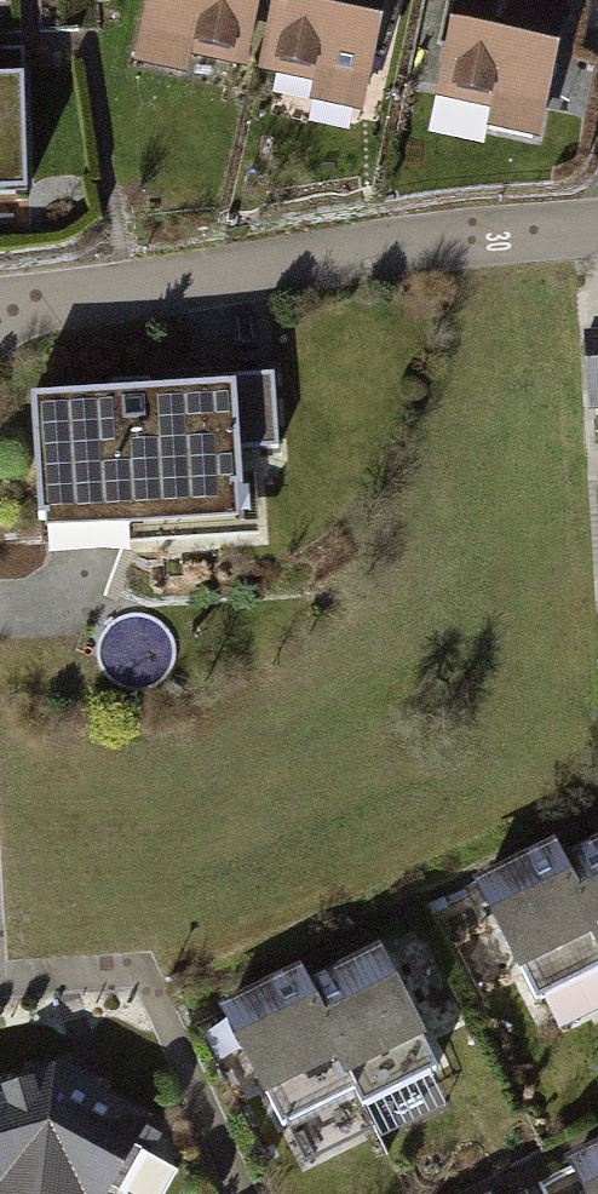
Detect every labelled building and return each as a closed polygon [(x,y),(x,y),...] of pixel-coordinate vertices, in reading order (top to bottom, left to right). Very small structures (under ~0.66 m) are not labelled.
[(126,49),(237,78),(254,0),(138,0),(126,49)] [(255,72),(360,94),(380,0),(270,0),(255,72)] [(438,98),(541,121),(568,0),(460,0),(438,98)] [(0,92),(0,203),(29,202),(23,91),(0,92)] [(584,343),(589,415),(597,414),(597,342),(584,343)] [(237,394),(32,411),(44,552),(248,536),(237,394)] [(469,890),(532,1006),(597,971),(597,853),(571,868),(557,842),(469,890)] [(470,1016),(424,933),(396,948),(443,1031),(470,1016)] [(309,982),(218,1029),(273,1133),(344,1096),(355,1116),(441,1072),(382,959),(315,993),(309,982)] [(0,1086),(0,1193),(134,1193),(175,1131),(61,1069),(0,1086)] [(566,1177),(574,1193),(597,1193),(597,1160),(566,1177)]
